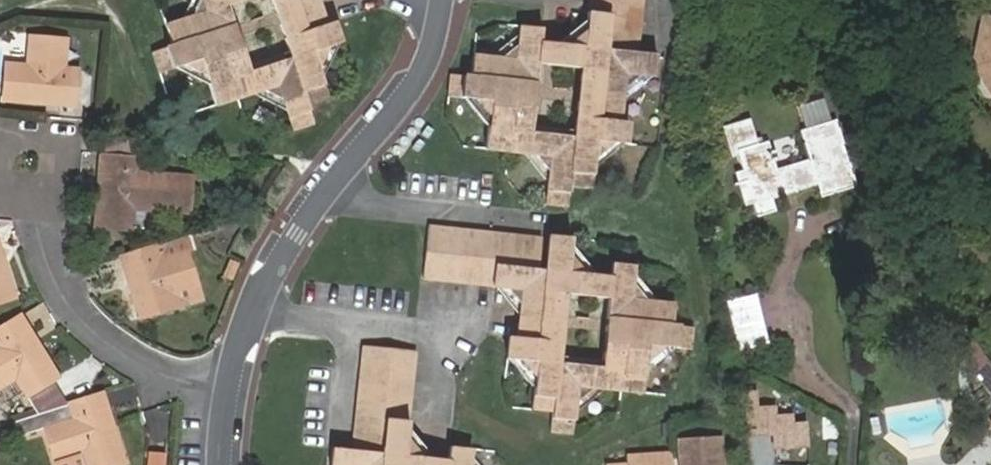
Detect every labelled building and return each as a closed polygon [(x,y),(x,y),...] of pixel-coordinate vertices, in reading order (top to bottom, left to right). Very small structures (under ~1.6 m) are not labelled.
[(188,14),(178,17),(161,23),(167,42),(147,48),(153,68),(170,64),(179,61),(199,72),(202,83),(208,104),(247,91),(255,89),(278,101),(280,109),(286,128),(308,121),(302,101),(321,95),(315,75),(312,65),(322,42),(331,39),(335,38),(329,18),(321,20),(314,22),(308,0),(291,0),(299,27),(278,33),(283,47),(286,55),(223,74),(208,29),(229,21),(223,2),(230,0),(195,0),(188,14)] [(178,17),(188,14),(195,0),(186,0),(178,17)] [(278,33),(299,27),(291,0),(269,0),(278,33)] [(316,0),(308,0),(314,22),(321,20),(315,1),(316,0)] [(615,88),(633,71),(644,72),(645,73),(647,52),(630,51),(636,0),(581,0),(581,1),(580,10),(579,20),(577,32),(576,44),(564,43),(552,42),(534,39),(536,26),(513,23),(512,33),(511,43),(493,56),(483,55),(465,53),(463,74),(443,71),(440,94),(457,96),(467,97),(481,114),(480,124),(478,146),(499,148),(516,150),(526,151),(540,167),(539,179),(536,201),(559,204),(562,184),(581,186),(583,169),(584,156),(603,140),(614,141),(617,141),(619,120),(612,120),(614,99),(615,88)] [(989,18),(976,76),(983,77),(990,80),(990,18),(989,18)] [(577,32),(579,20),(552,42),(564,43),(576,44),(577,32)] [(229,21),(208,29),(223,74),(286,55),(283,47),(241,60),(229,21)] [(512,33),(483,55),(493,56),(511,43),(512,33)] [(59,95),(59,102),(75,103),(78,68),(64,66),(66,38),(32,35),(31,59),(9,58),(6,98),(40,100),(41,94),(59,95)] [(315,75),(331,39),(322,42),(312,65),(315,75)] [(170,64),(202,83),(199,72),(179,61),(170,64)] [(574,67),(569,115),(589,118),(594,69),(574,67)] [(614,99),(644,72),(633,71),(615,88),(614,99)] [(983,77),(990,90),(990,80),(983,77)] [(529,82),(507,79),(501,128),(567,135),(568,128),(525,124),(529,82)] [(247,91),(280,109),(278,101),(255,89),(247,91)] [(40,100),(59,102),(59,95),(41,94),(40,100)] [(467,97),(457,96),(480,124),(481,114),(467,97)] [(806,127),(832,118),(824,98),(800,107),(806,127)] [(819,196),(856,184),(833,118),(832,118),(806,127),(798,130),(807,158),(776,170),(765,142),(737,152),(747,182),(743,183),(746,189),(743,190),(746,202),(750,200),(752,206),(754,205),(758,216),(775,211),(771,199),(786,194),(783,186),(791,183),(793,191),(815,184),(819,196)] [(98,152),(130,153),(131,138),(99,137),(98,152)] [(583,169),(614,141),(603,140),(584,156),(583,169)] [(516,150),(539,179),(540,167),(526,151),(516,150)] [(99,159),(97,193),(105,193),(104,212),(96,213),(94,229),(131,230),(132,214),(163,217),(166,180),(138,178),(140,161),(99,159)] [(786,194),(793,191),(791,183),(783,186),(786,194)] [(105,193),(97,193),(96,213),(104,212),(105,193)] [(533,265),(536,235),(423,223),(417,277),(424,278),(489,284),(490,283),(502,284),(516,301),(514,312),(512,334),(504,333),(502,355),(505,355),(515,356),(529,373),(528,385),(526,405),(548,407),(546,430),(567,432),(569,410),(570,398),(588,383),(599,384),(617,386),(637,389),(639,368),(640,356),(660,340),(671,341),(686,343),(688,323),(666,321),(668,300),(649,298),(640,297),(625,280),(626,270),(627,260),(607,258),(607,273),(588,271),(577,270),(563,254),(564,243),(565,234),(545,232),(541,266),(533,265)] [(588,271),(564,243),(563,254),(577,270),(588,271)] [(154,244),(119,254),(123,269),(129,267),(135,284),(128,286),(136,313),(176,301),(173,292),(198,284),(188,250),(158,258),(154,244)] [(13,297),(2,261),(0,262),(0,301),(13,297)] [(123,269),(128,286),(135,284),(129,267),(123,269)] [(649,298),(626,270),(625,280),(640,297),(649,298)] [(502,284),(490,283),(514,312),(516,301),(502,284)] [(537,287),(533,336),(555,338),(560,290),(537,287)] [(732,304),(742,351),(765,347),(756,299),(732,304)] [(598,358),(554,352),(553,360),(618,366),(622,317),(602,315),(598,358)] [(9,379),(20,396),(54,376),(36,347),(30,350),(20,333),(26,329),(18,316),(0,327),(0,385),(9,379)] [(36,347),(26,329),(20,333),(30,350),(36,347)] [(639,368),(671,341),(660,340),(640,356),(639,368)] [(402,425),(410,348),(359,343),(347,447),(328,445),(326,464),(468,464),(465,461),(466,451),(467,443),(444,440),(443,456),(424,455),(414,454),(401,436),(402,425)] [(505,355),(528,385),(529,373),(515,356),(505,355)] [(569,410),(599,384),(588,383),(570,398),(569,410)] [(65,405),(14,422),(19,436),(40,430),(50,464),(75,457),(77,464),(119,464),(109,429),(102,431),(97,412),(103,410),(99,394),(65,405)] [(760,408),(761,435),(778,434),(777,406),(760,408)] [(753,435),(761,435),(760,408),(751,408),(753,435)] [(109,429),(103,410),(97,412),(102,431),(109,429)] [(424,455),(402,425),(401,436),(414,454),(424,455)] [(682,464),(723,464),(721,438),(681,440),(682,464)] [(166,453),(146,451),(145,464),(165,464),(166,453)] [(466,451),(465,461),(468,464),(476,464),(466,451)] [(627,458),(628,464),(670,464),(670,456),(627,458)]
